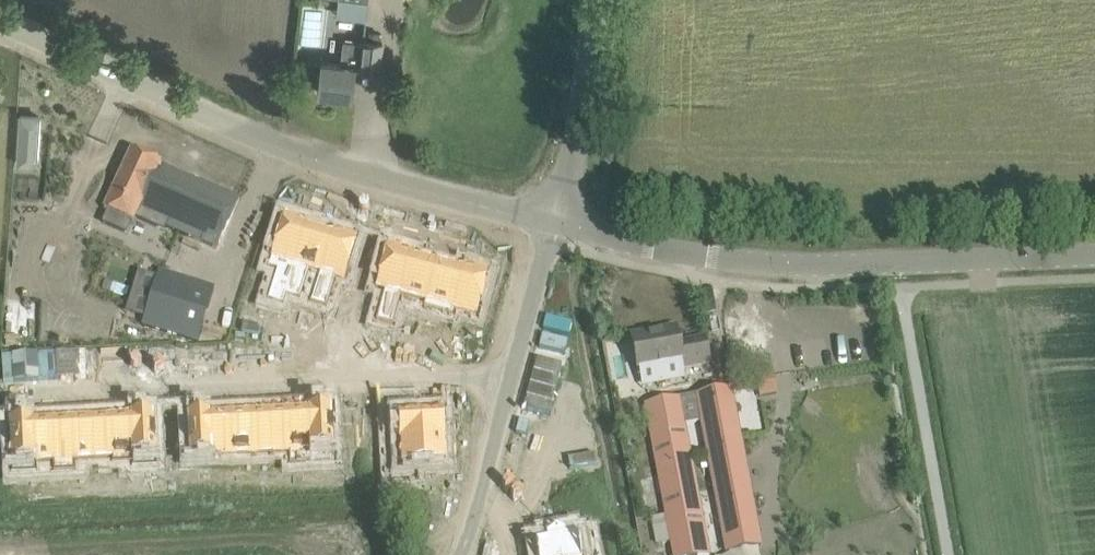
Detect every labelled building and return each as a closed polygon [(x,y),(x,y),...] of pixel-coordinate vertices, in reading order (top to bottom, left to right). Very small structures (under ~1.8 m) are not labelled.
[(379,70),(383,42),(364,40),(363,42),(343,40),(341,64),(321,61),(318,92),(351,96),(355,65),(361,66),(360,68),(379,70)] [(132,151),(105,213),(134,226),(135,224),(160,235),(163,227),(216,250),(235,210),(240,199),(132,151)] [(276,272),(267,301),(283,307),(286,297),(285,296),(307,227),(308,228),(309,223),(285,215),(268,269),(276,272)] [(307,227),(285,296),(286,297),(300,301),(309,271),(320,274),(321,275),(333,236),(332,235),(308,228),(307,227)] [(320,274),(310,304),(326,309),(336,279),(345,282),(358,238),(334,230),(332,235),(333,236),(321,275),(320,274)] [(388,245),(376,290),(385,292),(377,322),(393,327),(401,296),(400,296),(410,257),(411,257),(413,252),(388,245)] [(410,257),(400,296),(401,296),(425,303),(426,303),(437,264),(411,257),(410,257)] [(425,303),(424,308),(453,316),(454,311),(453,310),(464,271),(463,270),(437,264),(426,303),(425,303)] [(464,271),(453,310),(454,311),(477,317),(489,272),(464,265),(463,270),(464,271)] [(162,270),(144,327),(196,343),(214,287),(162,270)] [(262,325),(259,334),(272,338),(275,329),(262,325)] [(676,328),(632,336),(636,357),(637,360),(639,371),(642,387),(685,379),(683,368),(709,363),(709,361),(705,339),(679,344),(676,328)] [(275,329),(272,338),(285,342),(288,333),(275,329)] [(301,337),(298,346),(311,350),(314,341),(301,337)] [(458,343),(444,344),(445,354),(459,353),(458,343)] [(444,344),(431,345),(431,355),(445,354),(444,344)] [(400,346),(386,347),(387,357),(400,356),(400,346)] [(386,347),(372,348),(373,358),(387,357),(386,347)] [(775,375),(758,378),(762,398),(778,395),(775,375)] [(705,552),(682,423),(703,420),(726,548),(758,542),(731,389),(647,403),(674,554),(687,554),(705,552)] [(412,401),(386,402),(388,443),(444,440),(444,441),(445,441),(443,414),(413,416),(412,401)] [(332,410),(308,411),(308,412),(311,462),(335,461),(332,410)] [(308,412),(289,413),(291,453),(290,453),(290,463),(311,462),(308,412)] [(289,413),(269,415),(271,454),(290,453),(291,453),(289,413)] [(269,415),(250,416),(252,455),(271,454),(269,415)] [(250,416),(230,417),(232,456),(252,455),(250,416)] [(154,417),(129,418),(130,419),(131,419),(133,464),(132,464),(132,469),(157,468),(154,417)] [(211,417),(187,418),(189,458),(212,457),(210,418),(211,418),(211,417)] [(211,418),(210,418),(212,457),(232,456),(230,417),(211,418)] [(130,419),(111,420),(113,460),(112,460),(112,465),(132,464),(133,464),(131,419),(130,419)] [(111,420),(91,421),(93,461),(112,460),(113,460),(111,420)] [(91,421),(72,422),(74,462),(75,462),(93,461),(91,421)] [(72,422),(52,423),(54,463),(53,463),(54,473),(76,472),(75,462),(74,462),(72,422)] [(34,423),(9,425),(12,476),(36,474),(36,464),(35,464),(32,425),(34,424),(34,423)] [(34,424),(32,425),(35,464),(36,464),(53,463),(54,463),(52,423),(34,424)] [(444,440),(388,443),(391,484),(416,482),(415,468),(445,466),(444,441),(444,440)] [(273,481),(262,482),(262,492),(273,491),(273,481)] [(284,481),(273,481),(273,491),(285,490),(284,481)] [(233,483),(222,484),(223,494),(234,493),(233,483)] [(245,483),(233,483),(234,493),(245,492),(245,483)] [(349,484),(335,485),(336,495),(349,494),(349,484)] [(191,485),(178,486),(178,496),(192,495),(191,485)] [(171,486),(157,487),(158,497),(171,496),(171,486)] [(313,486),(301,487),(302,496),(313,496),(313,486)] [(115,489),(103,490),(104,500),(115,499),(115,489)] [(126,489),(115,489),(115,499),(127,498),(126,489)] [(75,491),(64,492),(65,502),(76,501),(75,491)] [(87,491),(75,491),(76,501),(87,501),(87,491)] [(48,500),(37,500),(37,510),(48,509),(48,500)] [(534,543),(536,554),(593,554),(590,534),(567,538),(566,534),(545,537),(546,541),(534,543)]
